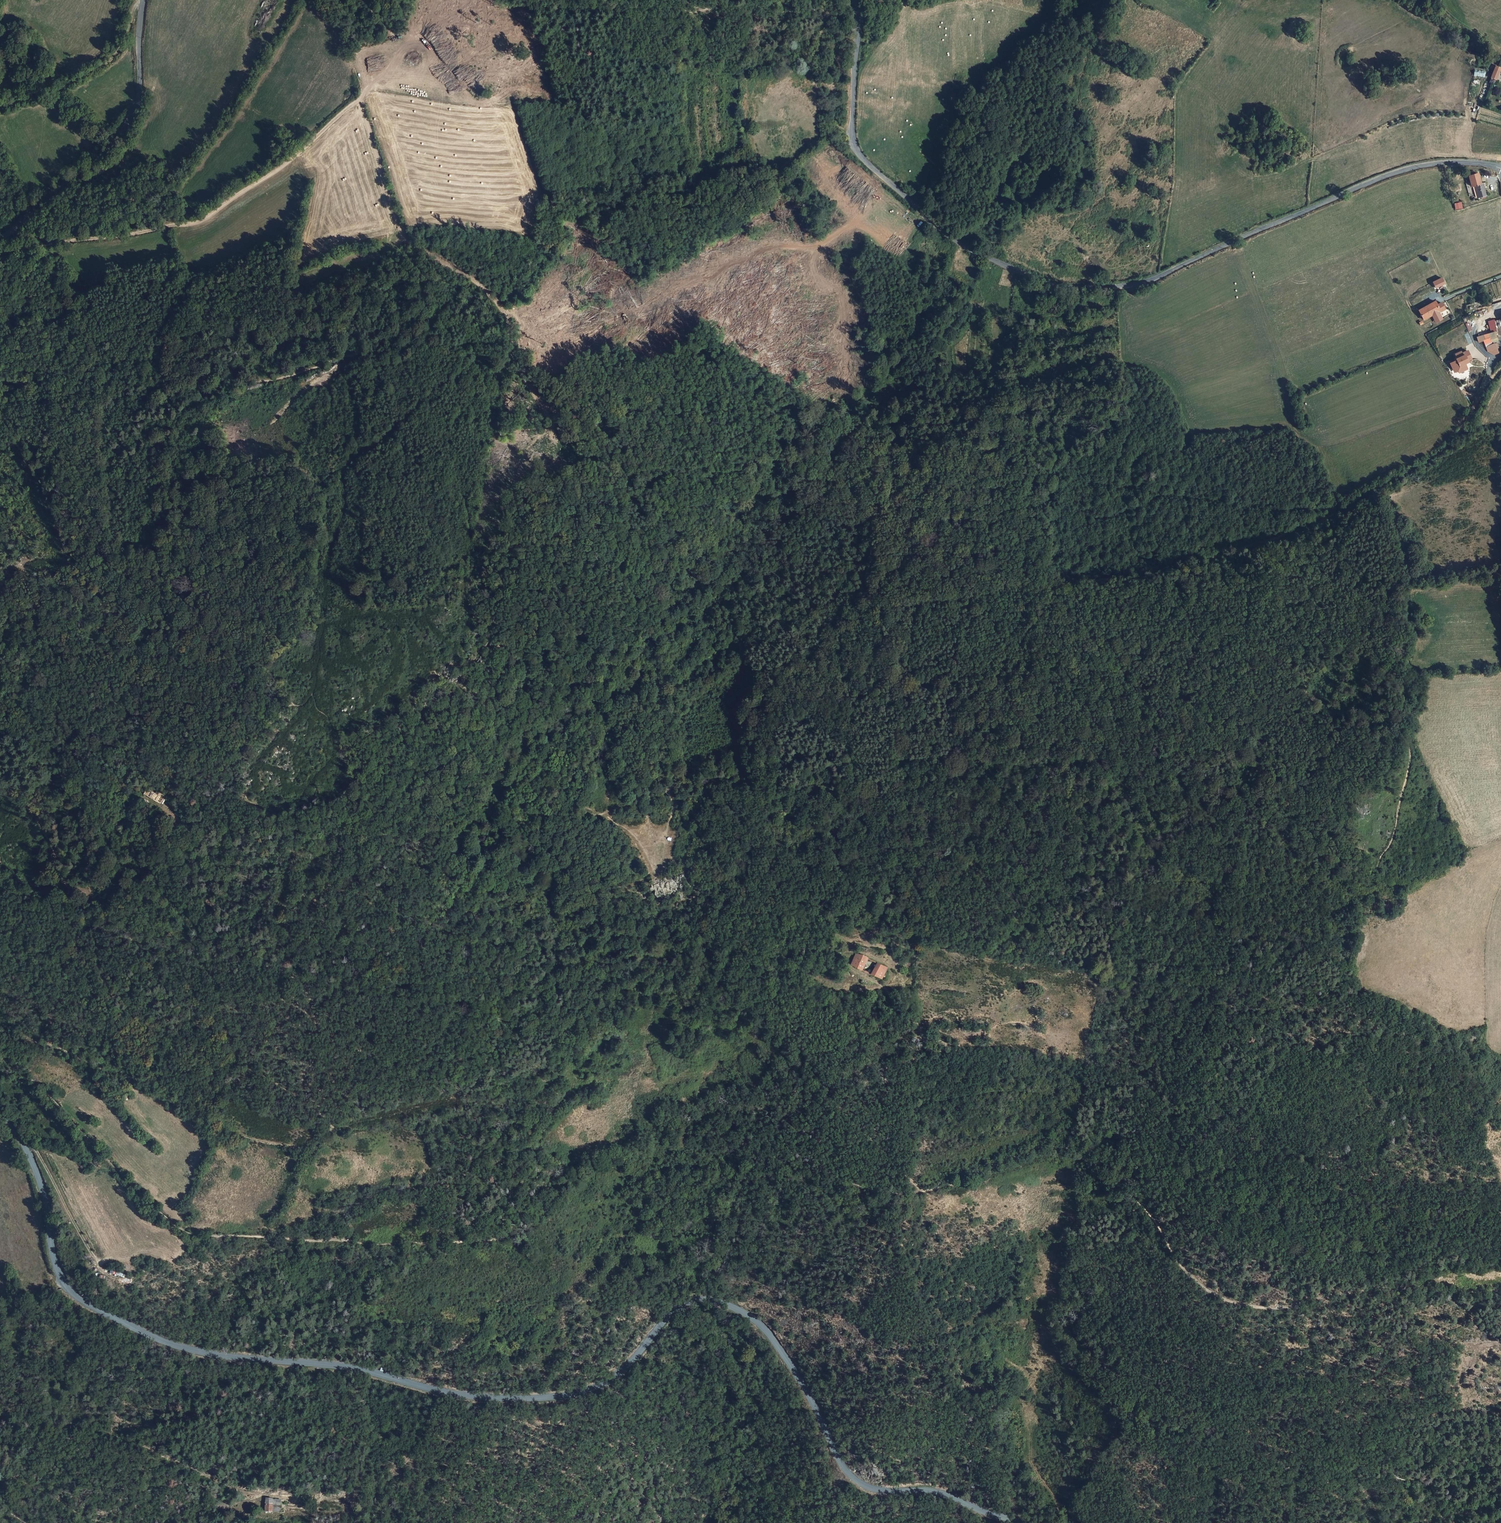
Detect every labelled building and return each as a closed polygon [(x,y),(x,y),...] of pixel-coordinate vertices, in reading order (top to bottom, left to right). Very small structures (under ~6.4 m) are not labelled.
[(1496,64),(1490,76),(1496,78),(1500,67),(1496,64)] [(1470,186),(1472,185),(1476,198),(1485,195),(1481,183),(1479,183),(1476,173),(1467,176),(1470,186)] [(1432,281),(1435,288),(1445,284),(1442,277),(1432,281)] [(1431,314),(1439,310),(1440,312),(1444,310),(1440,302),(1436,305),(1434,301),(1418,311),(1424,320),(1432,316),(1431,314)] [(1497,335),(1496,330),(1483,334),(1485,338),(1482,339),(1488,356),(1497,353),(1494,343),(1492,344),(1491,339),(1497,335)] [(1461,350),(1454,353),(1456,359),(1449,362),(1453,372),(1458,371),(1459,373),(1468,369),(1466,362),(1472,360),(1468,349),(1462,351),(1461,350)] [(144,795),(161,804),(166,797),(160,793),(159,797),(150,791),(149,793),(147,791),(144,795)] [(862,954),(856,953),(851,964),(863,969),(865,963),(863,962),(865,956),(862,954)] [(876,962),(874,966),(885,971),(887,966),(876,962)] [(882,979),(885,971),(874,966),(871,973),(882,979)] [(265,1512),(273,1512),(273,1510),(271,1510),(271,1505),(271,1504),(265,1504),(265,1512)]
